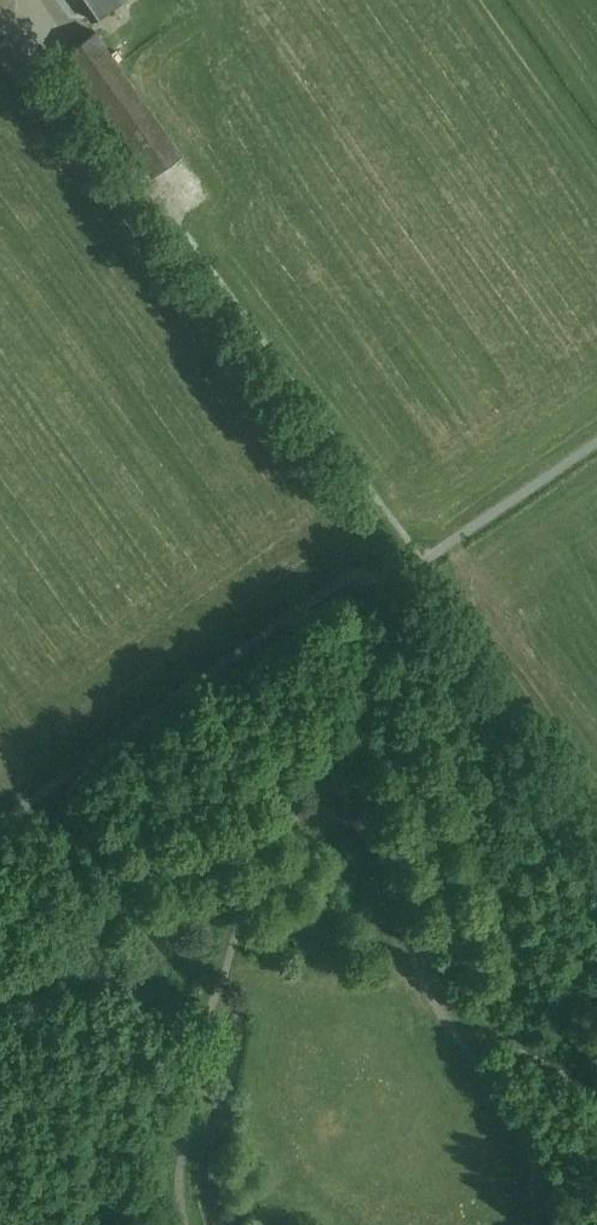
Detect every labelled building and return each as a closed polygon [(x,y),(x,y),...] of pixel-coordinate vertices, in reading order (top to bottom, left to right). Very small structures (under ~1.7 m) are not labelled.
[(116,0),(79,0),(92,17),(116,0)] [(152,175),(182,154),(96,27),(68,51),(152,175)]
